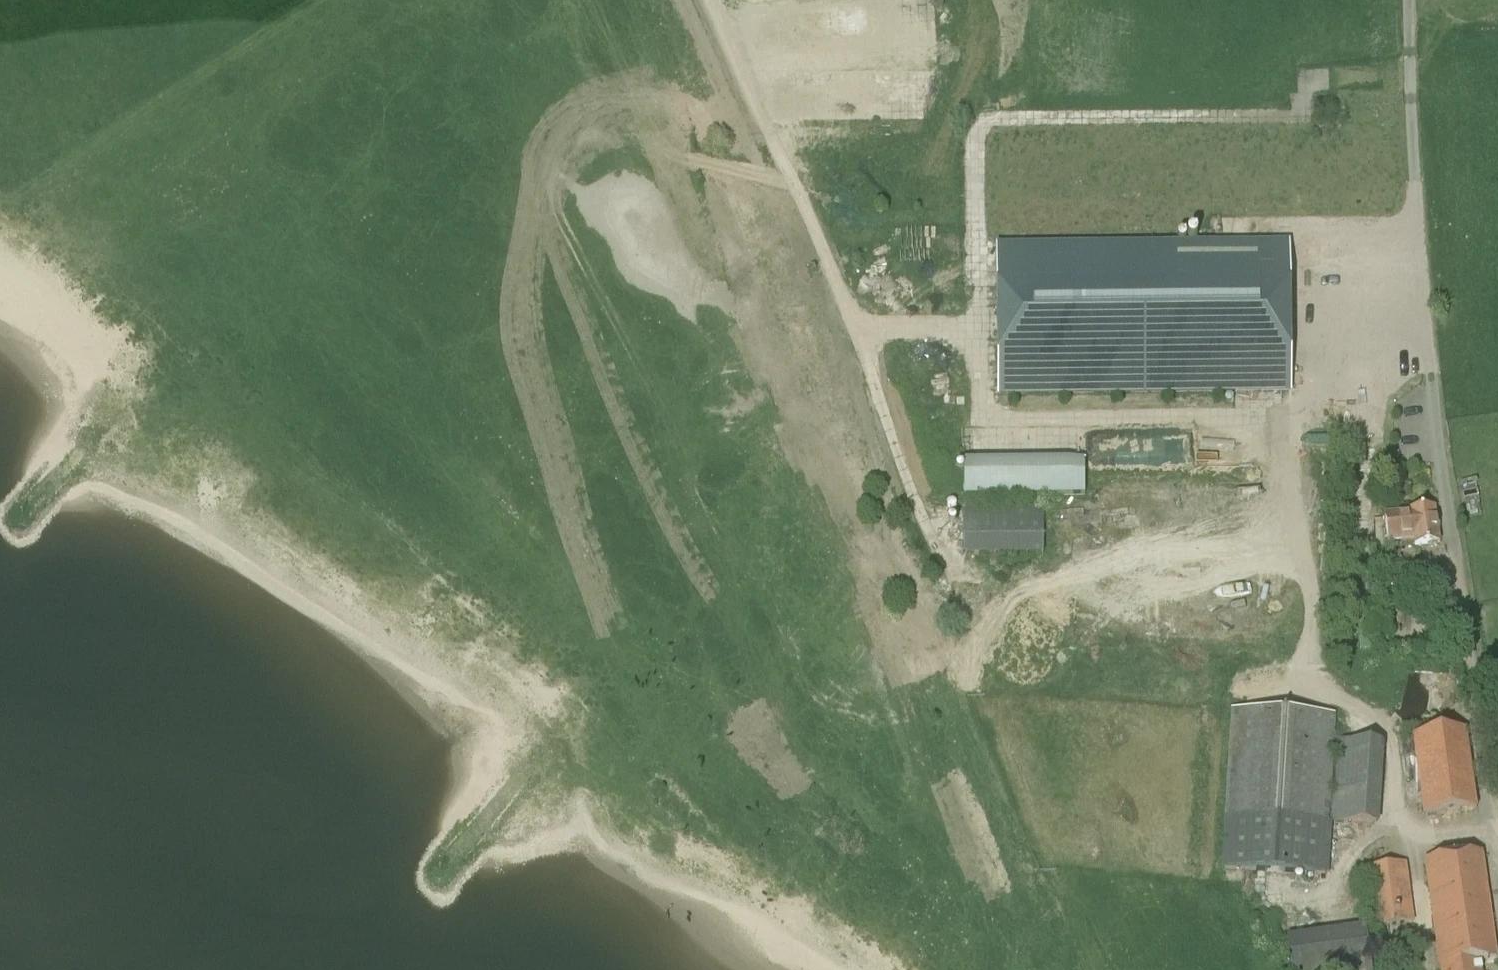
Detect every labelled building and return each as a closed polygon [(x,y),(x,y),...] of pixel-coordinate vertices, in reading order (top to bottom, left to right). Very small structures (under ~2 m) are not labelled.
[(1004,396),(1292,400),(1294,236),(1006,232),(1004,396)] [(1084,453),(964,453),(965,489),(1084,489),(1084,453)] [(964,500),(963,551),(1044,549),(1044,499),(964,500)] [(1409,515),(1384,518),(1388,543),(1413,539),(1414,547),(1439,543),(1434,508),(1409,511),(1409,515)] [(1326,872),(1332,711),(1233,708),(1228,868),(1326,872)] [(1477,809),(1476,809),(1465,730),(1414,738),(1425,817),(1477,809)] [(1376,824),(1382,742),(1338,739),(1332,821),(1376,824)] [(1426,860),(1440,969),(1481,969),(1480,962),(1497,960),(1483,852),(1426,860)] [(1405,863),(1367,869),(1375,928),(1413,922),(1405,863)] [(1287,969),(1338,969),(1336,950),(1362,946),(1359,925),(1283,935),(1287,969)]
